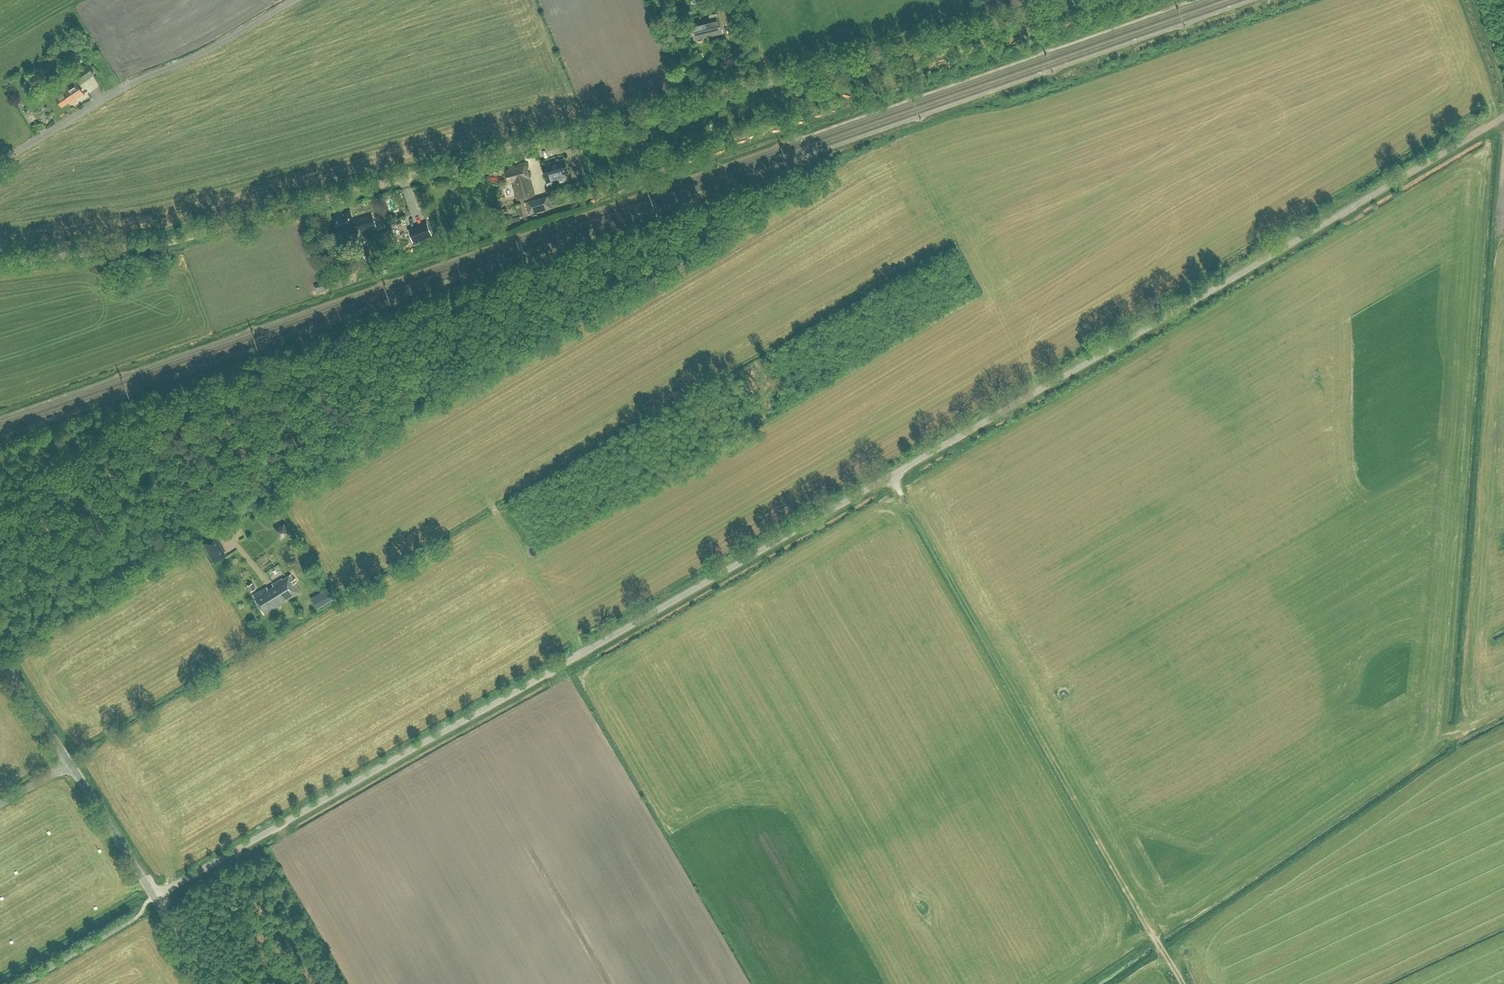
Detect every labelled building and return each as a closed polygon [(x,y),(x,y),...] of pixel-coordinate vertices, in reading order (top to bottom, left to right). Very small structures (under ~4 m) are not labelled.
[(722,8),(719,0),(711,0),(715,11),(722,8)] [(694,38),(721,32),(718,17),(716,12),(709,14),(710,19),(691,24),(694,38)] [(82,82),(94,73),(87,64),(75,73),(79,79),(76,81),(55,95),(62,106),(70,100),(71,102),(84,93),(78,84),(82,82)] [(102,73),(107,84),(119,79),(114,68),(102,73)] [(562,174),(568,172),(564,158),(542,164),(546,178),(551,177),(553,184),(564,181),(562,174)] [(510,169),(506,170),(509,183),(515,182),(516,182),(516,185),(514,186),(517,199),(534,194),(529,178),(530,178),(525,162),(509,166),(510,169)] [(548,196),(526,202),(529,213),(552,207),(548,196)] [(339,216),(334,218),(338,230),(343,229),(344,229),(350,228),(351,233),(354,232),(355,233),(360,232),(359,231),(375,226),(372,214),(352,219),(350,210),(338,214),(339,216)] [(506,218),(512,216),(509,210),(503,212),(506,218)] [(366,260),(377,254),(372,244),(361,249),(366,260)] [(202,541),(215,562),(226,556),(225,556),(227,555),(215,534),(214,535),(213,535),(202,541)] [(263,613),(300,591),(290,573),(282,578),(281,577),(271,583),(273,586),(267,589),(265,585),(261,588),(262,588),(252,594),(263,613)] [(317,607),(335,597),(329,586),(311,597),(317,607)]
